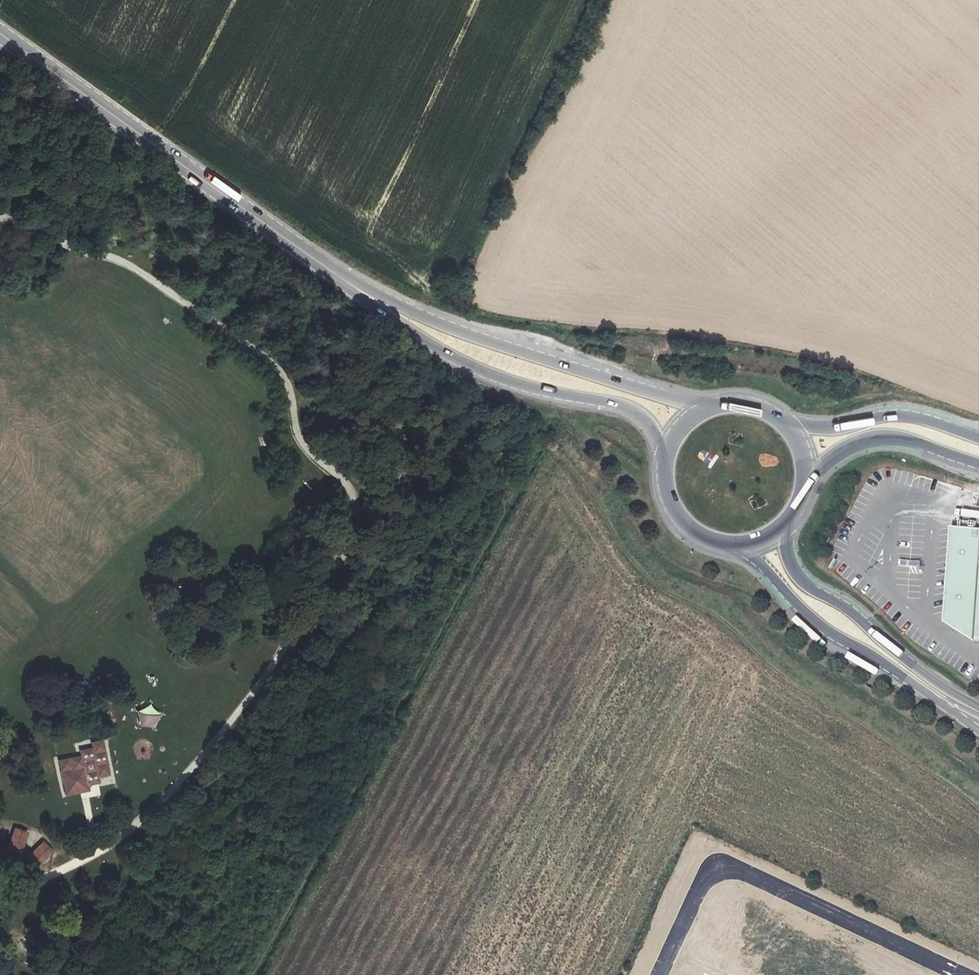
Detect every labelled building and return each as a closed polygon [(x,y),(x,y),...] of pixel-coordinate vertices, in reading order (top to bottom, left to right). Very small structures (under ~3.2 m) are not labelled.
[(698,458),(710,464),(714,455),(702,450),(698,458)] [(852,512),(850,518),(863,524),(865,519),(852,512)] [(953,529),(944,623),(975,642),(978,642),(978,530),(953,529)] [(154,705),(136,711),(143,729),(160,723),(154,705)] [(76,757),(84,794),(109,788),(108,782),(119,780),(118,774),(129,771),(121,734),(108,738),(108,743),(98,746),(99,752),(76,757)] [(35,824),(28,847),(41,852),(49,828),(35,824)] [(21,856),(29,833),(15,827),(6,851),(21,856)] [(75,848),(63,837),(47,854),(58,865),(75,848)]
